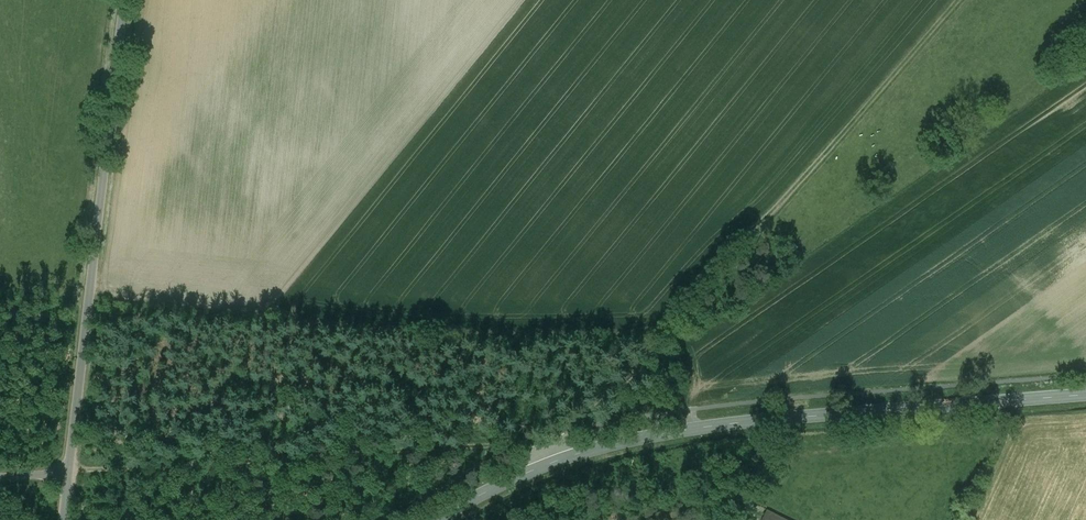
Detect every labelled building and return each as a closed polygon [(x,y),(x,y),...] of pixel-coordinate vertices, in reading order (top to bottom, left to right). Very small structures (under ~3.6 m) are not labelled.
[(767,510),(762,519),(786,519),(767,510)]
